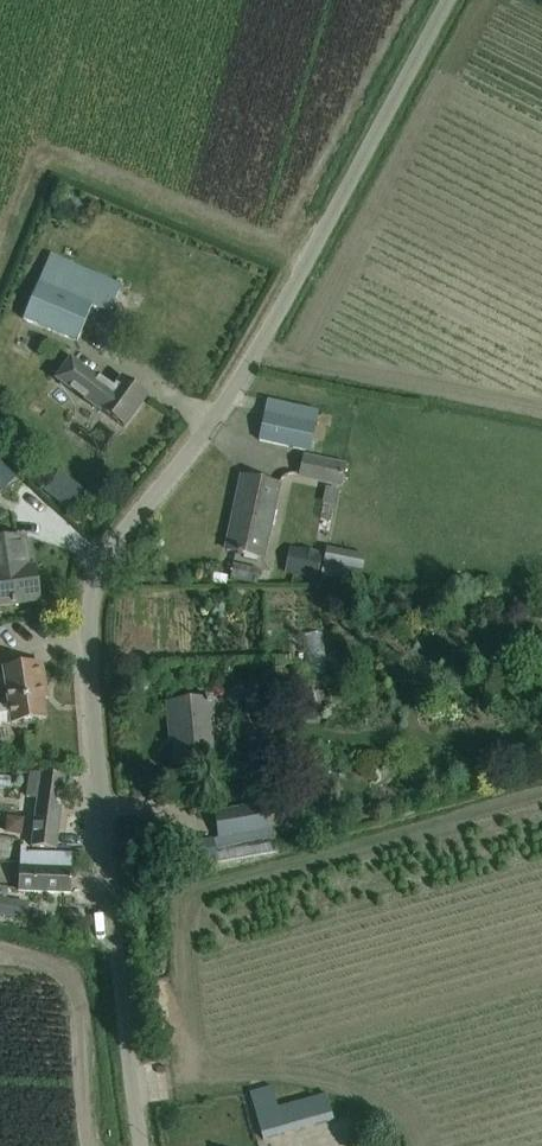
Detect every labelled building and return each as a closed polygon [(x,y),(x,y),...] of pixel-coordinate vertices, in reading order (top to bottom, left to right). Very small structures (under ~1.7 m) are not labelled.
[(120,286),(50,256),(23,318),(76,341),(92,304),(109,311),(120,286)] [(99,409),(99,410),(123,427),(146,396),(122,379),(110,395),(68,365),(57,380),(73,392),(73,391),(87,401),(88,401),(99,409)] [(308,452),(317,411),(267,400),(259,441),(308,452)] [(300,476),(339,485),(343,467),(304,458),(300,476)] [(278,486),(264,483),(241,478),(233,513),(236,514),(233,528),(230,527),(225,550),(237,553),(237,554),(241,555),(242,554),(262,558),(278,486)] [(0,526),(0,567),(0,571),(0,606),(39,600),(35,568),(27,569),(20,523),(0,526)] [(327,548),(324,561),(320,577),(356,585),(363,554),(327,548)] [(289,549),(284,573),(316,579),(321,555),(289,549)] [(17,667),(3,669),(8,703),(0,704),(0,725),(45,718),(41,690),(45,690),(41,664),(17,667)] [(211,700),(191,701),(167,703),(169,726),(173,726),(176,761),(212,758),(209,723),(213,722),(211,700)] [(44,774),(65,772),(63,750),(42,751),(44,774)] [(64,778),(40,775),(39,784),(29,782),(28,795),(38,796),(31,846),(55,849),(64,778)] [(249,797),(270,794),(269,782),(248,784),(249,797)] [(219,840),(186,846),(191,872),(218,867),(217,862),(277,851),(274,829),(269,830),(264,803),(259,804),(237,808),(214,812),(219,838),(219,840)] [(24,829),(25,813),(0,811),(0,820),(0,826),(9,827),(9,828),(24,829)] [(19,846),(17,891),(46,892),(70,893),(72,854),(48,853),(24,851),(25,846),(23,845),(19,845),(19,846)] [(279,1110),(273,1088),(251,1094),(263,1141),(334,1123),(328,1097),(279,1110)]
